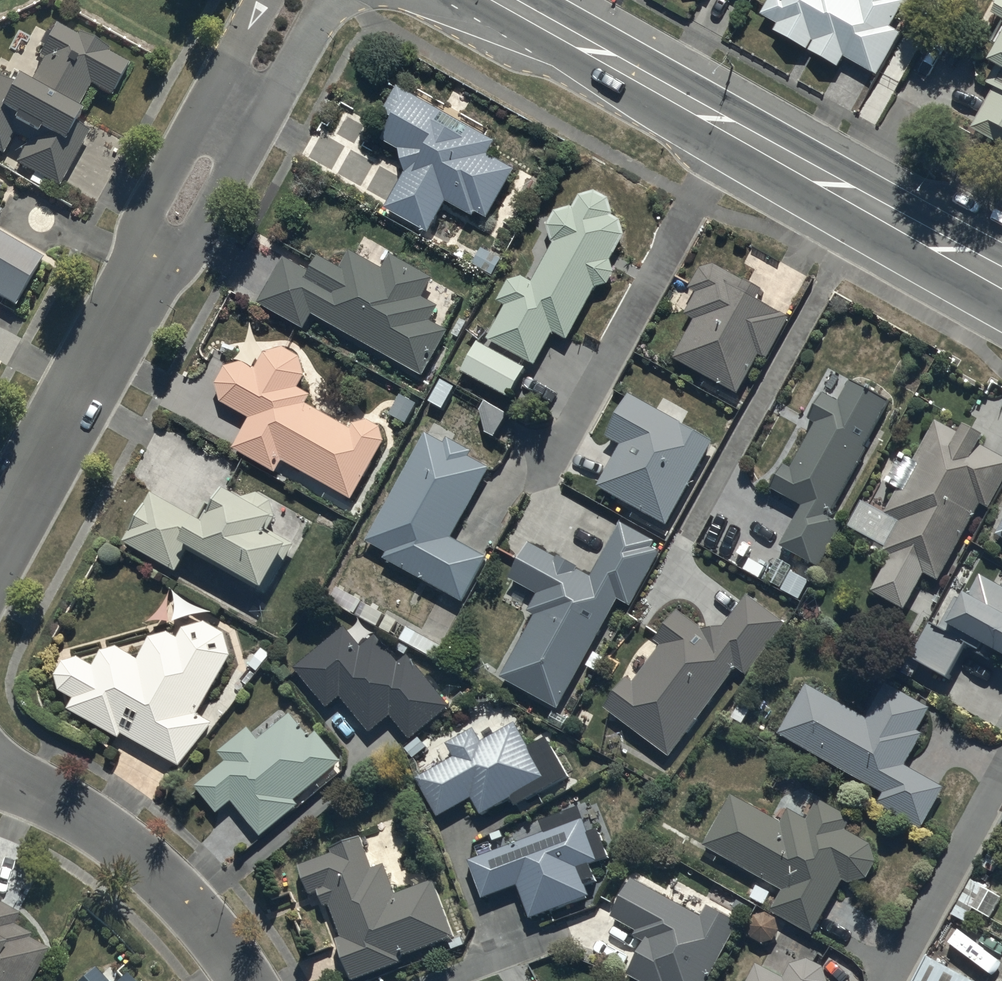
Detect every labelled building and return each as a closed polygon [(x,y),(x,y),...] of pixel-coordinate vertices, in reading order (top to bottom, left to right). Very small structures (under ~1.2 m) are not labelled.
[(904,0),(773,0),(763,18),(780,27),(775,35),(840,72),(846,61),(879,80),(903,37),(893,31),(908,5),(903,2),(904,0)] [(3,158),(15,137),(30,145),(18,167),(60,190),(89,137),(78,131),(85,119),(78,115),(92,89),(111,100),(129,68),(108,57),(111,53),(80,36),(79,39),(58,27),(40,59),(45,62),(30,89),(28,88),(30,84),(15,76),(10,86),(0,80),(0,156),(3,158)] [(1001,144),(1001,53),(991,71),(995,73),(986,88),(995,93),(975,128),(1001,144)] [(402,160),(382,196),(426,220),(443,190),(469,205),(472,200),(484,207),(511,159),(484,143),(491,131),(395,77),(374,115),(383,119),(377,129),(397,140),(402,160)] [(505,307),(487,340),(535,366),(552,334),(567,342),(596,288),(597,288),(598,288),(599,288),(600,288),(601,288),(602,288),(603,287),(604,287),(605,286),(606,286),(607,285),(608,285),(608,284),(609,283),(610,282),(610,281),(611,281),(612,280),(612,279),(612,278),(613,277),(613,276),(613,275),(613,274),(613,273),(613,272),(613,270),(613,269),(613,268),(613,267),(612,266),(612,265),(611,264),(611,263),(610,263),(625,238),(621,222),(613,217),(608,200),(595,192),(580,196),(573,209),(555,212),(547,226),(553,244),(533,283),(522,278),(509,281),(497,303),(505,307)] [(15,311),(43,264),(0,239),(0,302),(15,311)] [(306,259),(281,245),(254,293),(301,320),(311,304),(419,366),(445,321),(426,311),(435,296),(419,287),(431,268),(387,243),(379,257),(346,239),(337,255),(315,242),(306,259)] [(693,322),(674,360),(740,394),(759,358),(767,362),(789,318),(758,302),(763,292),(704,261),(690,289),(698,294),(685,318),(693,322)] [(241,351),(222,356),(213,373),(218,392),(247,408),(229,439),(273,464),(280,451),(349,490),(382,431),(378,417),(366,409),(351,414),(348,418),(304,393),(308,385),(296,378),(303,365),(297,346),(281,337),(262,342),(253,358),(241,351)] [(477,345),(462,374),(510,401),(526,372),(477,345)] [(803,508),(781,548),(818,569),(842,526),(829,519),(866,451),(863,450),(889,403),(851,382),(839,404),(823,395),(809,420),(817,425),(792,469),(785,466),(771,490),(803,508)] [(711,444),(630,396),(606,437),(622,446),(598,487),(665,525),(711,444)] [(938,581),(981,507),(987,511),(1001,484),(1001,458),(980,446),(984,438),(964,426),(959,435),(936,422),(913,463),(895,452),(880,479),(899,490),(884,515),(862,502),(848,526),(886,548),(884,552),(891,555),(869,593),(903,612),(925,574),(938,581)] [(426,435),(366,542),(389,554),(385,560),(462,603),(487,559),(451,539),(489,471),(468,459),(470,454),(446,441),(444,445),(426,435)] [(187,505),(149,483),(121,532),(173,562),(185,541),(263,585),(293,533),(267,518),(273,507),(269,491),(256,483),(248,485),(219,468),(199,503),(191,498),(187,505)] [(501,677),(557,708),(618,599),(631,607),(661,554),(651,549),(654,543),(620,524),(589,579),(577,571),(579,568),(558,556),(556,560),(528,544),(508,579),(537,596),(528,611),(536,616),(501,677)] [(965,649),(988,661),(993,653),(1001,658),(1001,571),(999,570),(992,582),(979,575),(966,598),(960,595),(942,629),(929,622),(908,661),(947,682),(965,649)] [(631,685),(626,680),(605,709),(672,760),(739,671),(747,678),(786,626),(746,596),(721,629),(713,630),(701,630),(679,613),(655,642),(661,647),(631,685)] [(56,681),(70,689),(64,699),(117,730),(120,725),(178,759),(212,713),(195,704),(229,646),(223,624),(203,612),(180,618),(175,627),(167,622),(147,627),(135,648),(115,637),(99,642),(91,656),(76,647),(60,652),(52,665),(56,681)] [(359,638),(342,618),(292,659),(325,698),(338,688),(368,725),(389,708),(408,731),(449,698),(406,645),(396,653),(374,626),(359,638)] [(805,686),(780,734),(883,793),(875,806),(922,833),(948,789),(905,765),(922,736),(916,732),(929,708),(887,684),(866,721),(805,686)] [(223,752),(193,777),(215,803),(229,791),(259,827),(297,796),(293,791),(341,752),(316,722),(308,728),(289,704),(257,730),(247,718),(216,743),(223,752)] [(451,746),(413,768),(435,807),(469,787),(479,804),(509,787),(514,797),(567,766),(544,726),(527,736),(513,711),(479,731),(471,718),(444,734),(451,746)] [(782,826),(734,795),(704,847),(782,892),(771,913),(813,937),(845,884),(867,881),(876,863),(871,845),(845,830),(851,818),(820,801),(809,820),(791,810),(782,826)] [(577,797),(539,812),(543,823),(467,851),(481,889),(515,876),(528,909),(588,887),(584,875),(594,871),(588,856),(608,848),(596,818),(587,822),(577,797)] [(330,844),(298,855),(308,884),(317,881),(323,898),(327,896),(338,927),(334,928),(350,971),(398,953),(396,947),(452,927),(431,872),(393,885),(382,855),(371,859),(359,827),(328,838),(330,844)] [(631,871),(611,908),(636,921),(633,927),(643,932),(624,968),(649,980),(701,980),(737,913),(705,896),(699,907),(631,871)] [(46,940),(27,930),(30,926),(11,915),(16,905),(0,896),(0,980),(23,980),(46,940)] [(123,965),(109,978),(92,959),(67,980),(137,980),(123,965)] [(823,969),(807,960),(792,965),(783,979),(756,965),(749,980),(827,980),(823,969)] [(929,960),(917,980),(969,980),(929,960)]
